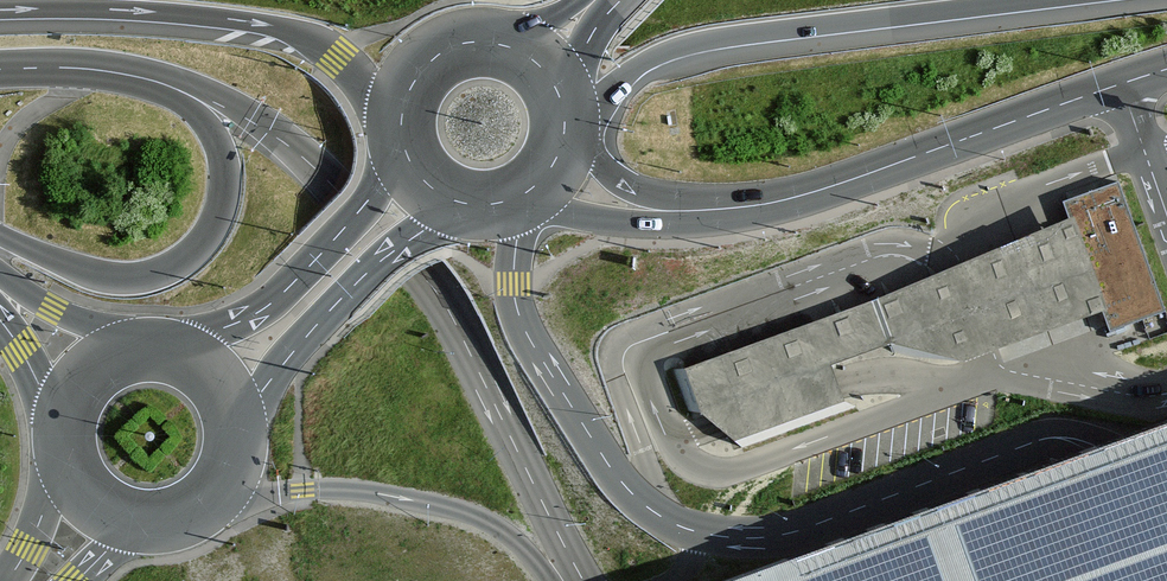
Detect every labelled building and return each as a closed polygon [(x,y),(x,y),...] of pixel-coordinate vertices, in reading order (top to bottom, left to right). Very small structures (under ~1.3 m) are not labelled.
[(1166,310),(1119,183),(1062,201),(1069,218),(933,270),(673,369),(688,411),(702,416),(715,426),(741,448),(851,411),(839,381),(833,367),(891,350),(956,365),(970,360),(1102,313),(1110,331),(1166,310)] [(1103,452),(741,580),(1166,580),(1166,429),(1103,452)]
